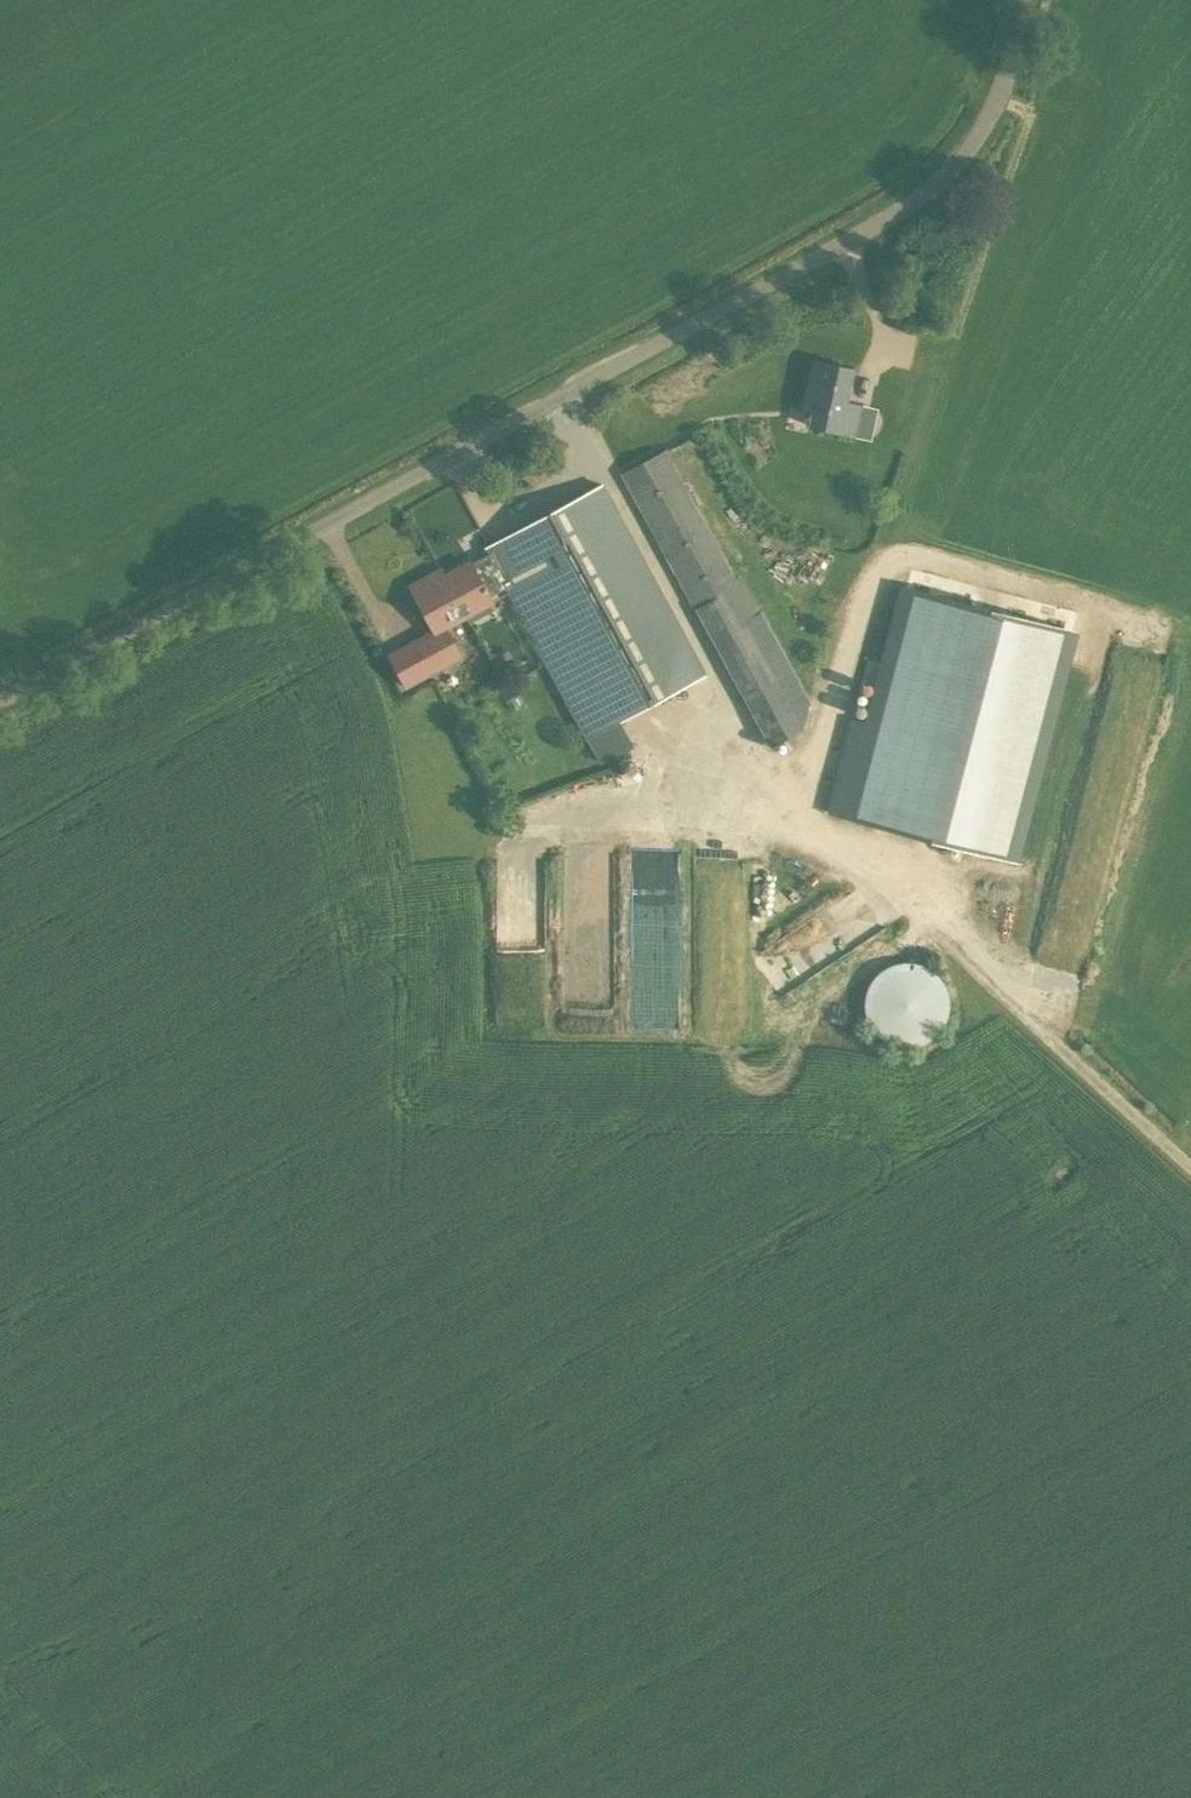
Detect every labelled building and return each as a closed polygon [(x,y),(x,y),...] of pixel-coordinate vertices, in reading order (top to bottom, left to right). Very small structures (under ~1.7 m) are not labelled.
[(854,436),(861,405),(846,402),(853,369),(812,360),(802,408),(817,412),(814,427),(854,436)] [(754,615),(665,450),(620,474),(694,610),(695,609),(770,747),(803,729),(811,702),(761,611),(754,615)] [(587,740),(620,722),(706,674),(653,576),(603,483),(590,490),(485,547),(483,548),(487,554),(470,564),(469,562),(444,576),(440,568),(410,585),(414,592),(433,627),(425,631),(427,636),(412,644),(389,657),(405,688),(429,675),(462,657),(445,626),(490,602),(488,597),(505,588),(587,740)] [(845,688),(818,779),(1000,834),(1068,608),(904,559),(864,693),(845,688)] [(908,1045),(913,1045),(918,1044),(923,1042),(928,1040),(932,1037),(936,1033),(939,1029),(942,1025),(945,1020),(946,1015),(948,1010),(948,1005),(948,1000),(947,995),(945,990),(943,985),(941,980),(937,976),(934,972),(930,969),(925,967),(920,965),(915,963),(910,962),(905,962),(900,963),(895,964),(890,966),(885,968),(881,971),(877,975),(873,979),(870,983),(868,987),(866,992),(865,998),(865,1003),(865,1008),(866,1013),(867,1018),(869,1023),(872,1027),(875,1032),(879,1035),(883,1038),(888,1041),(893,1043),(898,1045),(903,1045),(908,1045)]
